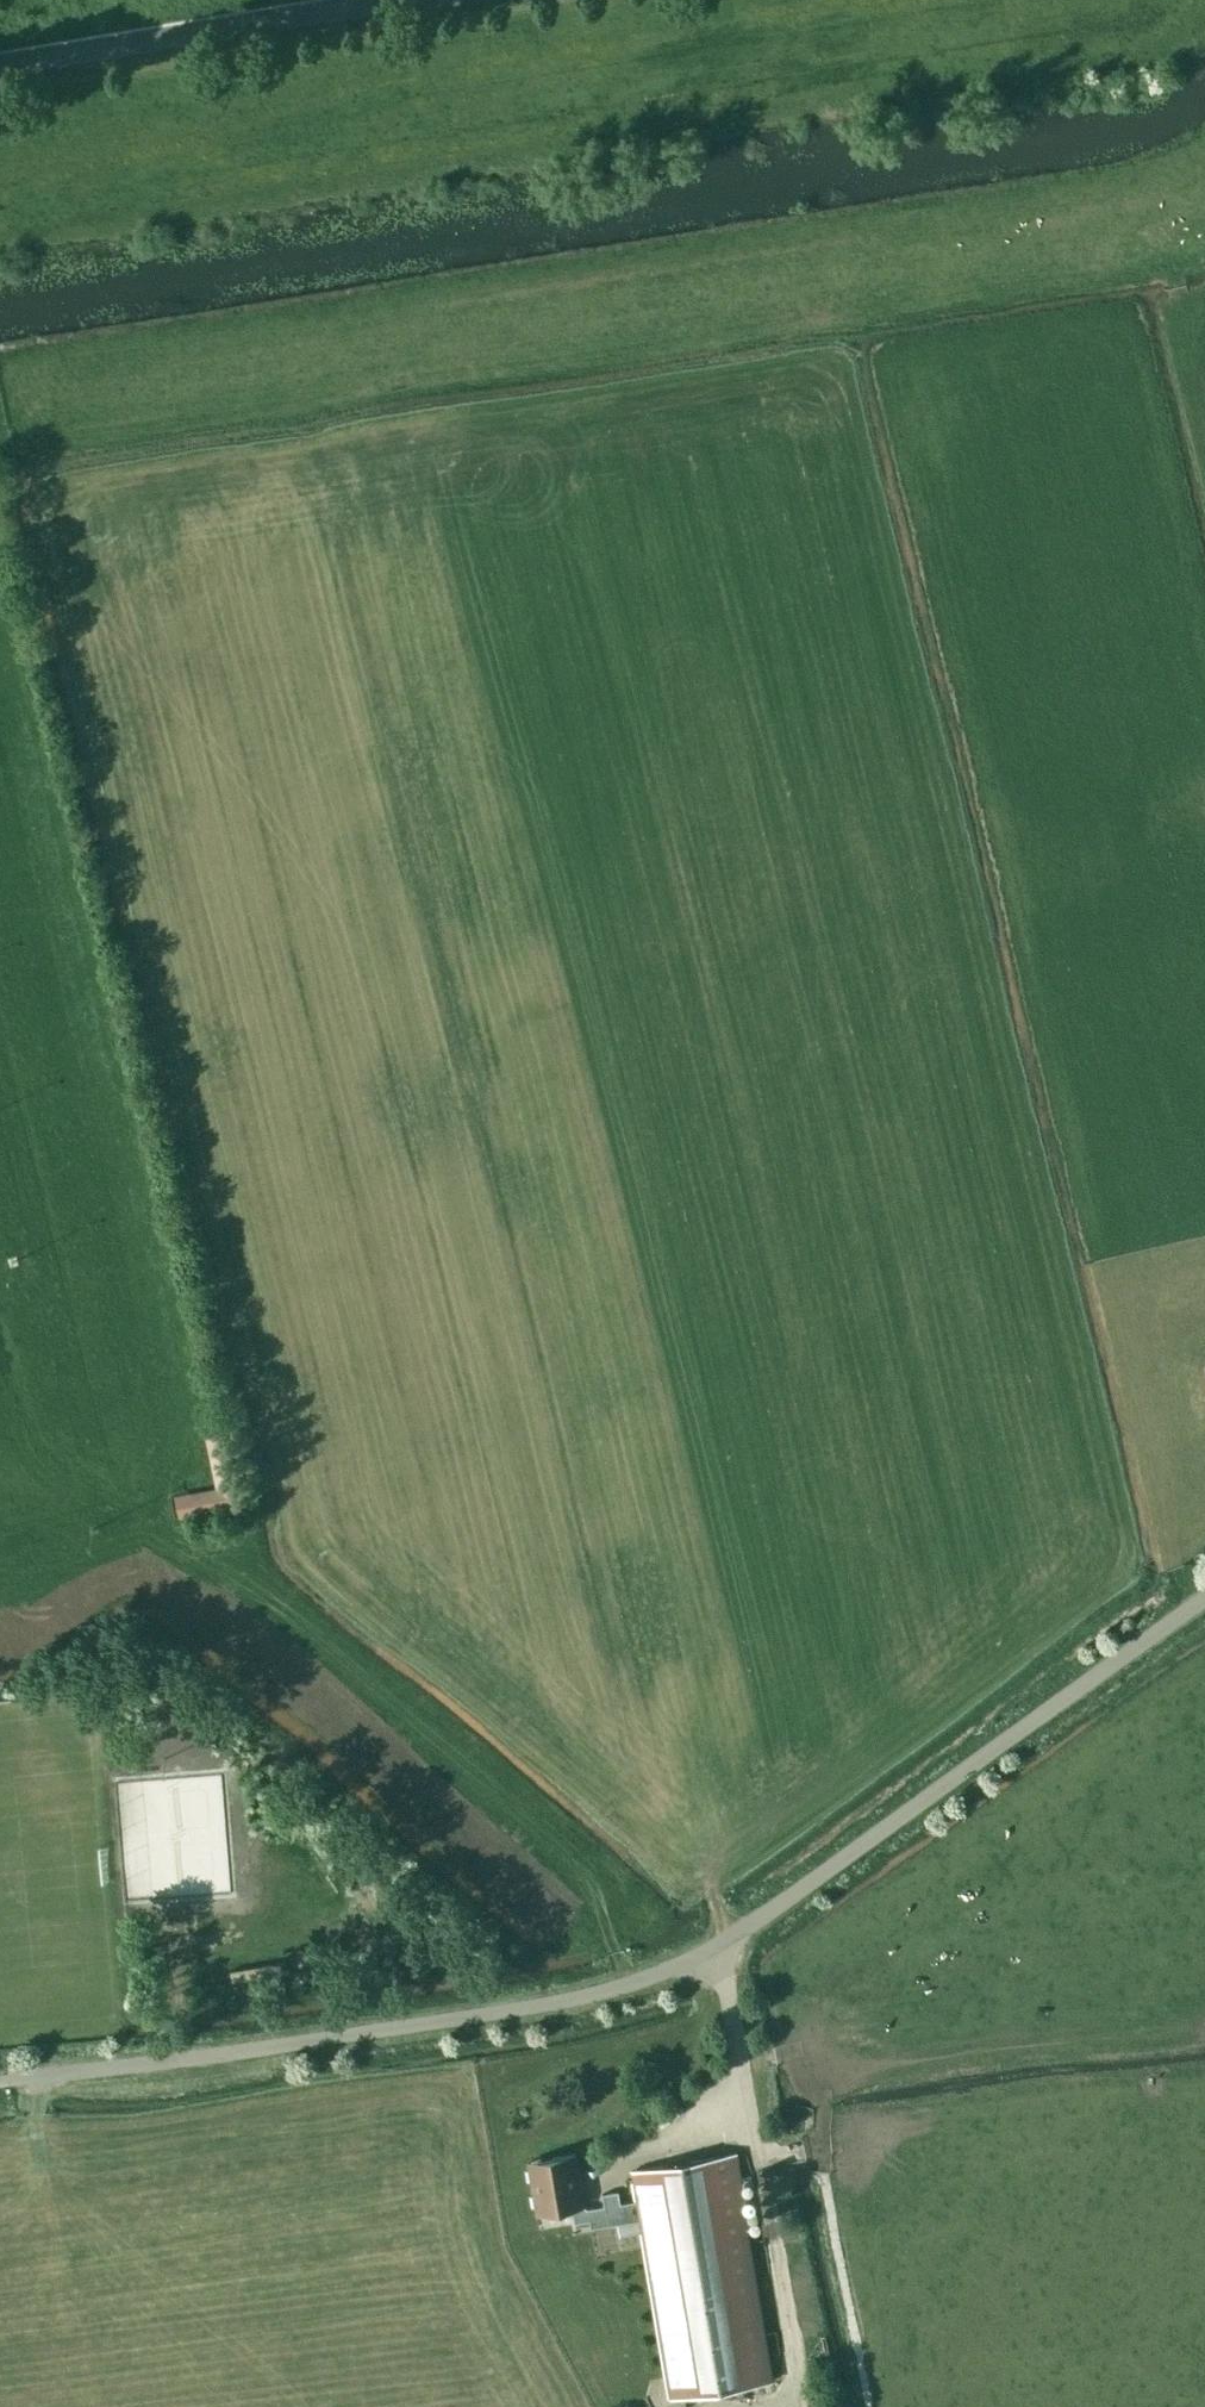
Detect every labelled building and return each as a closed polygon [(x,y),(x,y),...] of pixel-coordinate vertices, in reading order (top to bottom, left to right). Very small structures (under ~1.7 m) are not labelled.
[(179,1492),(182,1512),(237,1502),(226,1433),(211,1435),(219,1485),(179,1492)] [(749,2227),(736,2152),(632,2169),(637,2199),(620,2202),(618,2190),(602,2193),(604,2205),(584,2208),(574,2153),(551,2157),(552,2162),(528,2166),(535,2207),(559,2203),(560,2208),(572,2206),(574,2222),(589,2219),(590,2227),(640,2219),(670,2396),(772,2379),(746,2227),(749,2227)]
